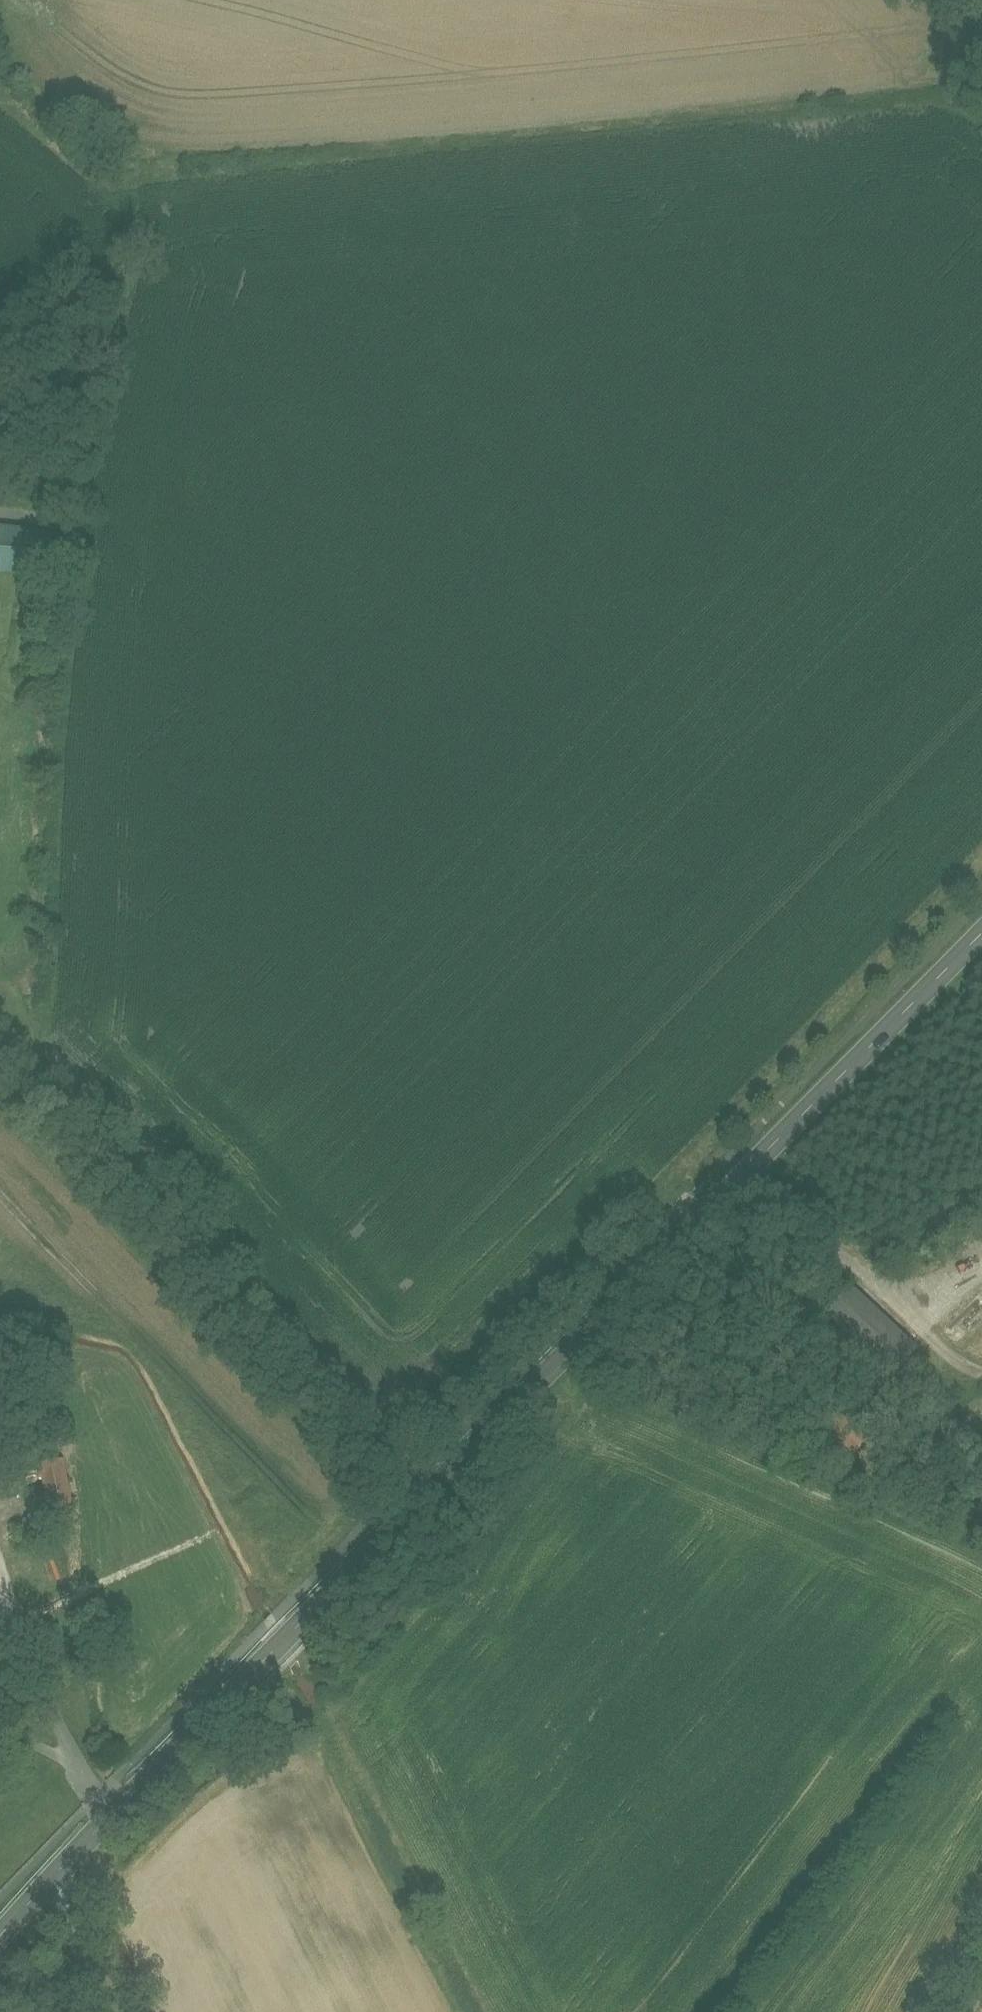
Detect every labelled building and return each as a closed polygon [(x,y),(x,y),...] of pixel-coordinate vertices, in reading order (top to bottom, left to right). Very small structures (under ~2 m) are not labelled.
[(0,527),(0,529),(0,571),(47,576),(51,533),(0,527)] [(883,1376),(911,1347),(841,1283),(823,1303),(825,1305),(816,1315),(883,1376)] [(69,1458),(41,1463),(49,1508),(77,1503),(69,1458)]
